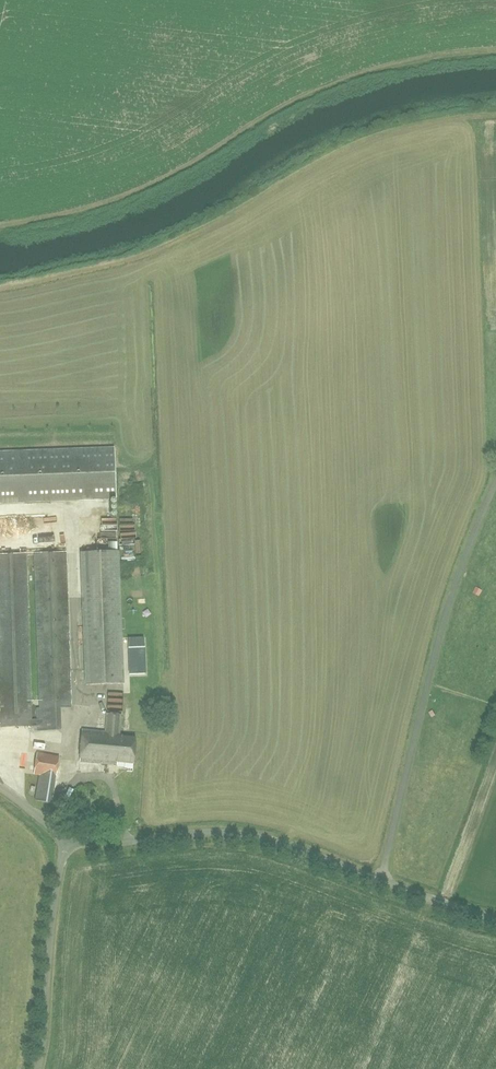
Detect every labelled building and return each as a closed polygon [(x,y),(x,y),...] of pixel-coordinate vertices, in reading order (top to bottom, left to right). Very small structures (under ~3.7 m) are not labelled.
[(116,499),(114,447),(0,451),(0,504),(116,499)] [(123,542),(132,542),(133,529),(124,528),(123,542)] [(86,685),(123,684),(118,551),(81,553),(86,685)] [(40,709),(72,708),(67,554),(35,555),(40,709)] [(38,726),(37,720),(32,720),(27,555),(0,556),(0,686),(1,727),(38,726)] [(476,587),(473,593),(479,596),(482,590),(476,587)] [(145,647),(144,647),(128,648),(129,675),(146,674),(145,647)] [(133,764),(135,738),(119,736),(121,715),(107,714),(105,732),(82,730),(79,762),(117,765),(117,763),(133,764)] [(46,725),(38,727),(40,733),(48,731),(46,725)] [(52,803),(60,757),(37,753),(33,774),(40,775),(35,801),(52,803)]
